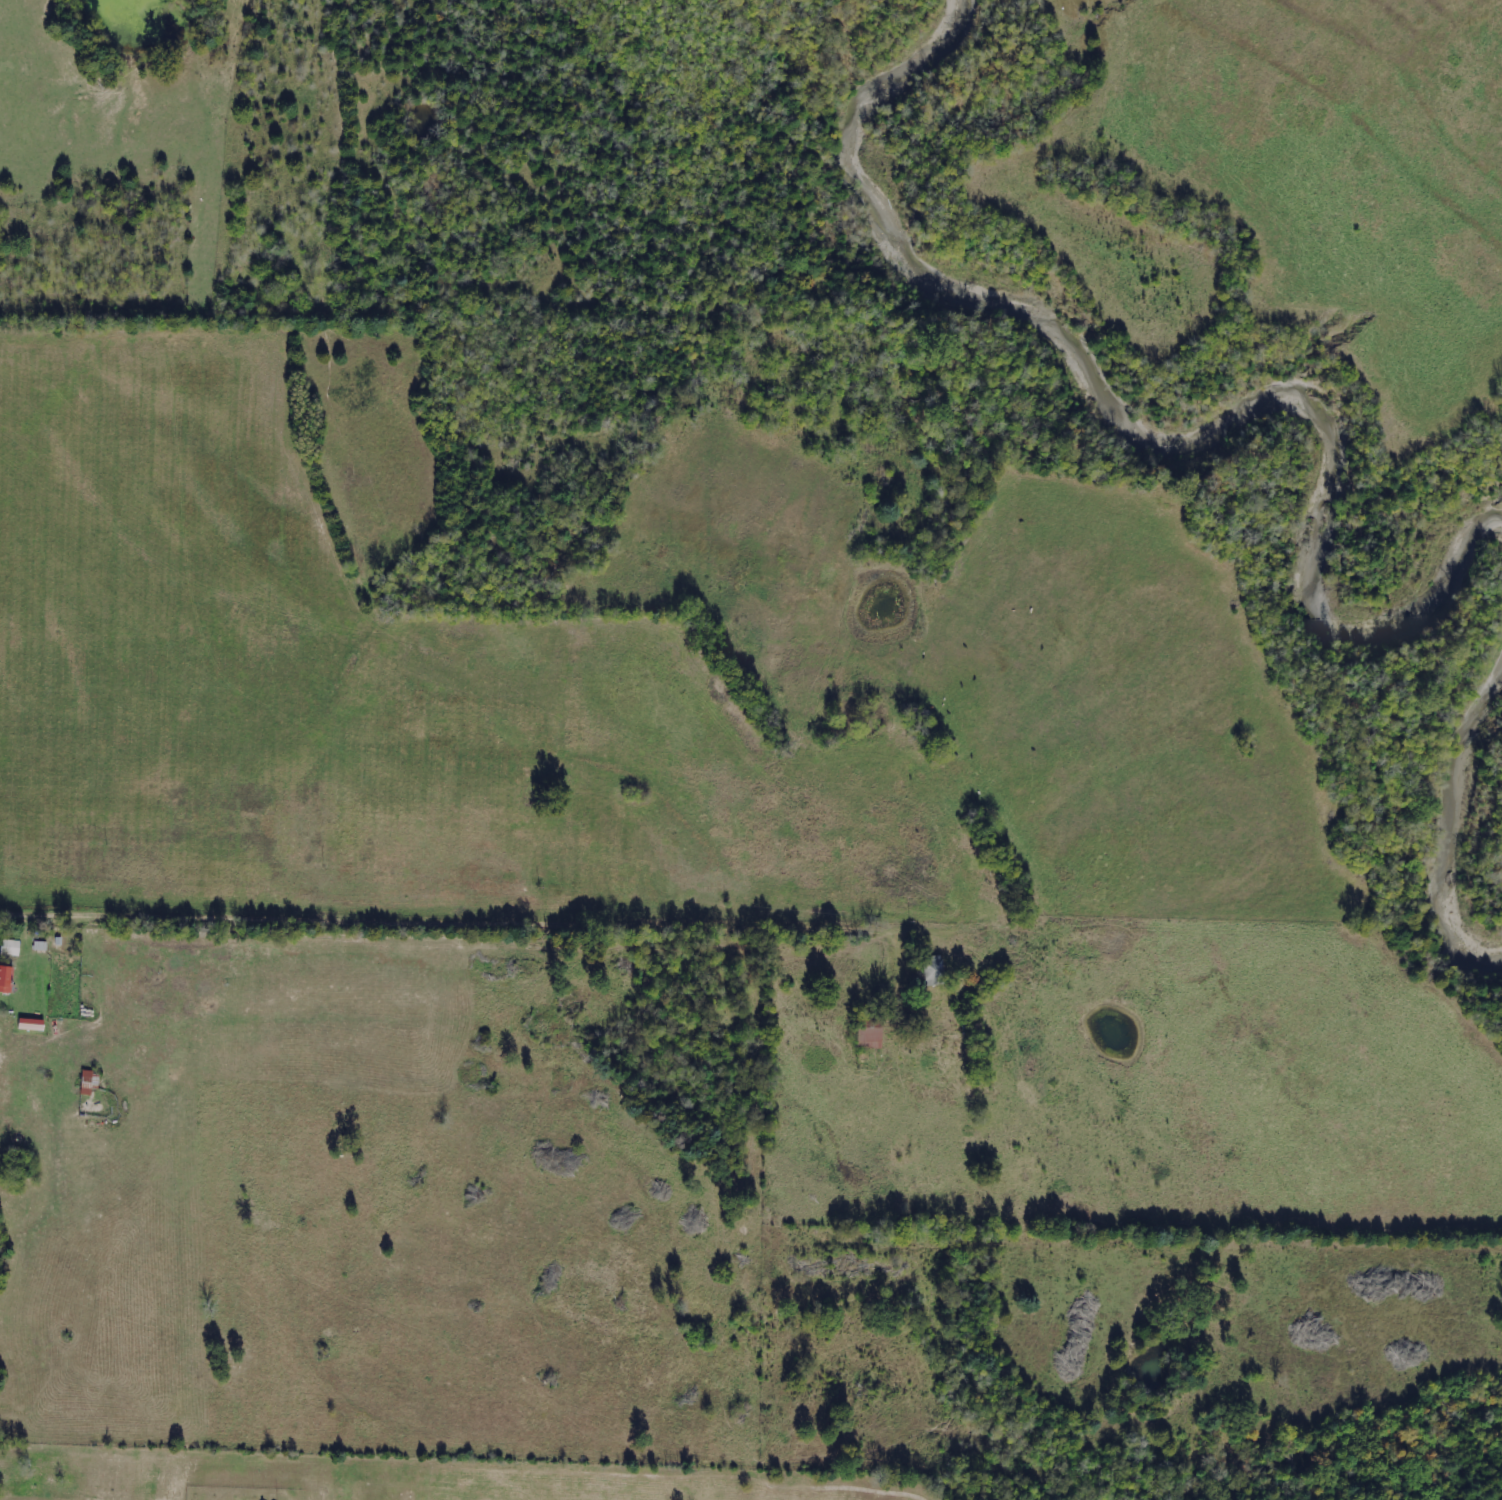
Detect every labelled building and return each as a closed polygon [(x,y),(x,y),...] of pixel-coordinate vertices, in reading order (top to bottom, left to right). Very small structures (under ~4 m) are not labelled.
[(21,940),(2,939),(1,954),(20,955),(21,940)] [(946,982),(941,954),(923,957),(928,986),(946,982)] [(0,966),(0,992),(14,992),(13,966),(0,966)] [(43,1029),(44,1019),(19,1019),(19,1029),(43,1029)] [(857,1028),(858,1049),(882,1048),(881,1027),(857,1028)] [(100,1072),(82,1072),(81,1094),(92,1094),(92,1089),(100,1089),(100,1072)]
